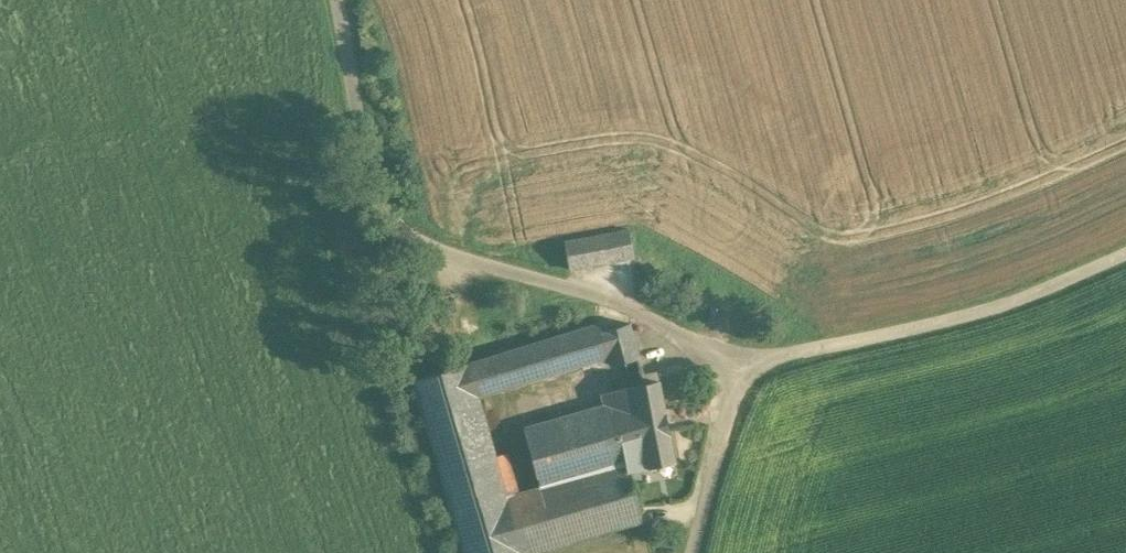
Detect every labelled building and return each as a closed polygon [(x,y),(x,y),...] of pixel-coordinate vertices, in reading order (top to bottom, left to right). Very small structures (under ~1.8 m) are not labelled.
[(631,228),(565,239),(570,270),(636,259),(631,228)] [(630,322),(602,333),(609,357),(612,365),(640,359),(630,322)] [(492,356),(468,362),(478,397),(503,389),(609,357),(602,333),(599,324),(492,356)] [(514,520),(508,498),(496,456),(478,397),(468,362),(413,380),(464,552),(524,552),(514,520)] [(659,381),(602,393),(605,406),(612,436),(624,434),(632,471),(676,462),(659,381)] [(605,406),(524,427),(540,488),(546,510),(514,520),(524,552),(536,552),(642,522),(632,471),(624,434),(612,436),(605,406)] [(496,456),(508,498),(520,495),(507,453),(496,456)] [(514,520),(546,510),(540,488),(520,495),(508,498),(514,520)]
